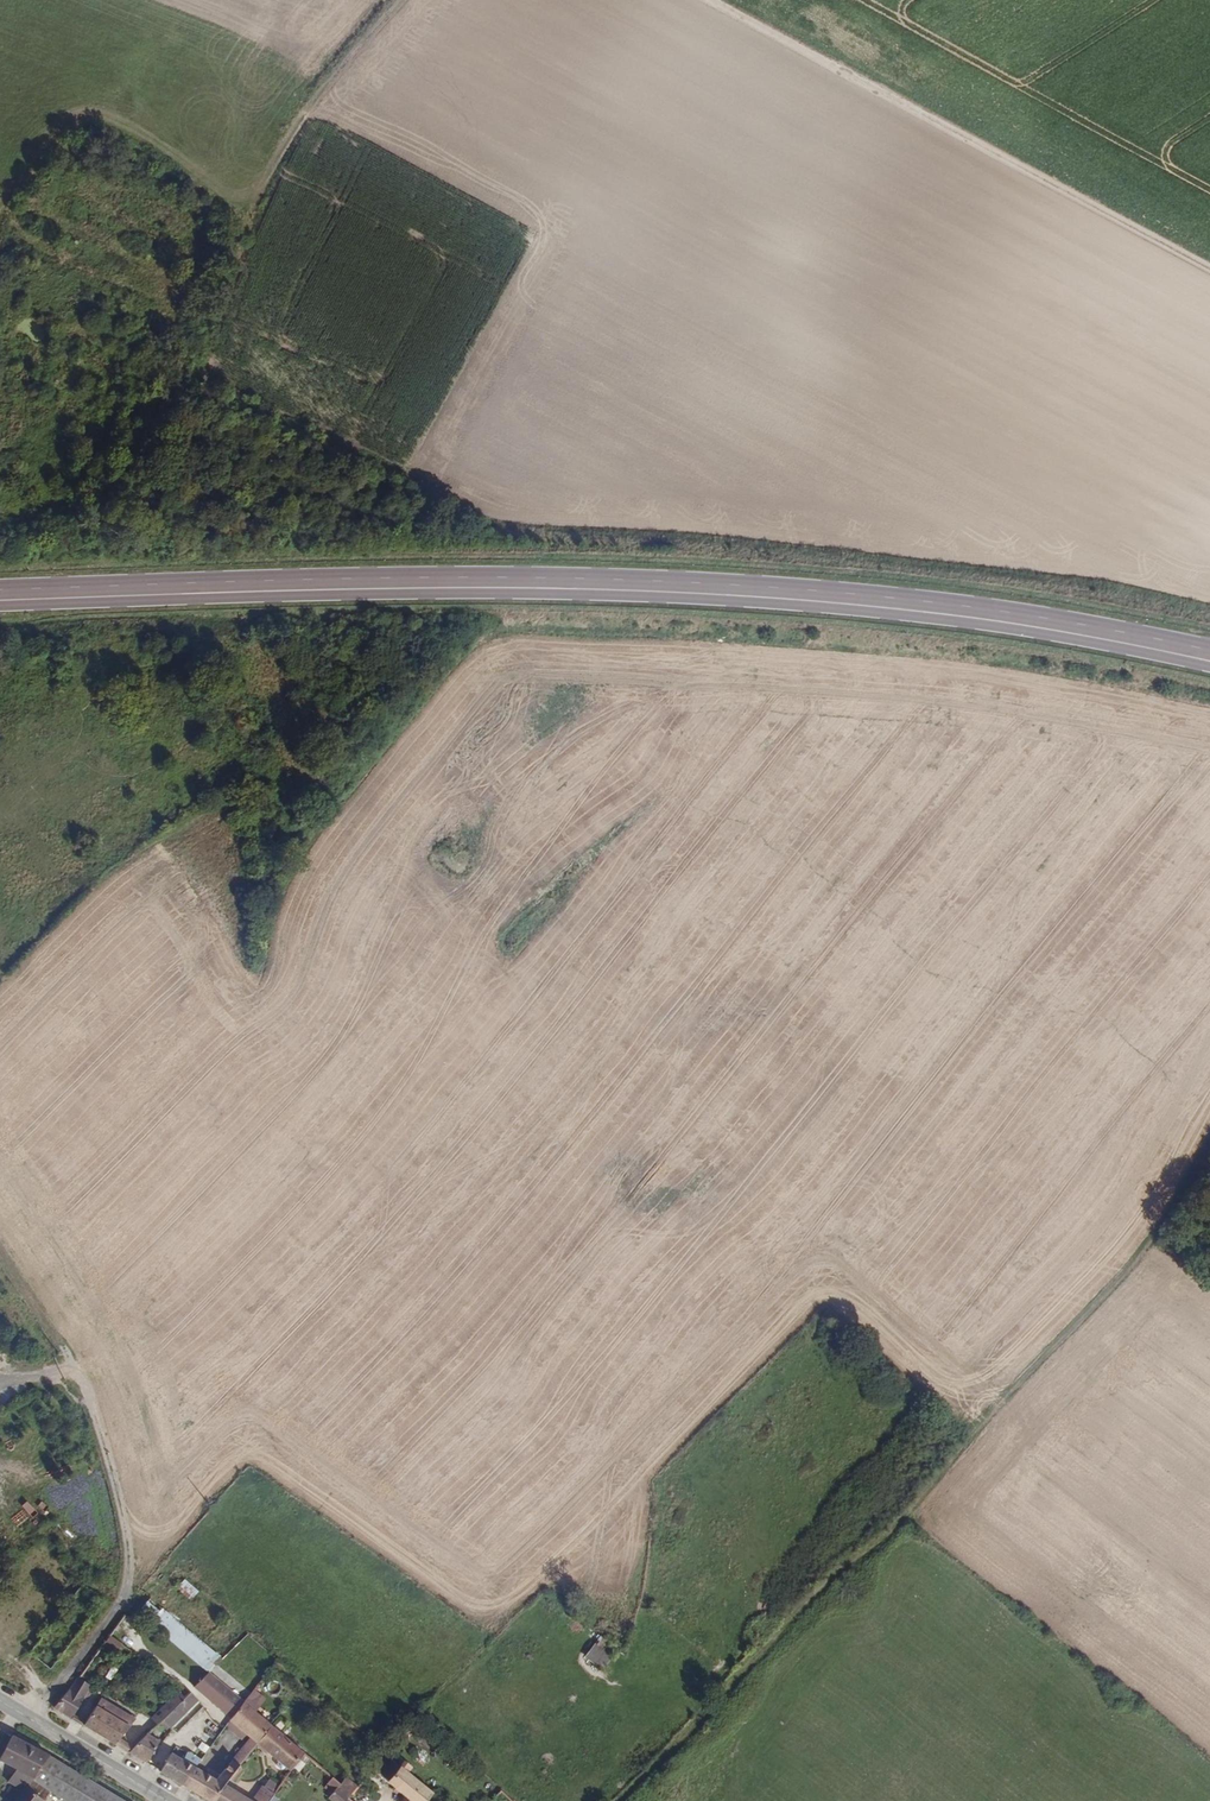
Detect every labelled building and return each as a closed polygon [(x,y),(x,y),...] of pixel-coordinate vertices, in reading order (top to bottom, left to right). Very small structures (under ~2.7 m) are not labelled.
[(217,1648),(160,1601),(147,1616),(203,1664),(217,1648)] [(598,1668),(610,1657),(603,1648),(608,1644),(602,1636),(584,1652),(598,1668)] [(111,1654),(117,1646),(105,1638),(99,1646),(111,1654)] [(232,1714),(245,1698),(210,1668),(194,1683),(232,1714)] [(73,1711),(92,1681),(79,1673),(54,1703),(72,1714),(73,1711)] [(162,1715),(184,1694),(179,1688),(152,1714),(158,1720),(162,1715)] [(171,1724),(198,1697),(189,1688),(184,1694),(162,1715),(171,1724)] [(136,1713),(102,1693),(97,1701),(130,1721),(136,1713)] [(273,1722),(245,1698),(232,1714),(230,1717),(251,1733),(259,1740),(273,1722)] [(130,1721),(97,1701),(85,1718),(84,1721),(116,1740),(120,1734),(130,1721)] [(85,1718),(73,1711),(72,1714),(84,1721),(85,1718)] [(305,1749),(273,1722),(259,1740),(291,1766),(305,1749)] [(147,1759),(161,1737),(148,1729),(136,1743),(130,1748),(147,1759)] [(240,1762),(259,1740),(251,1733),(232,1756),(240,1762)] [(136,1743),(120,1734),(116,1740),(130,1748),(136,1743)] [(34,1781),(50,1757),(15,1738),(9,1749),(4,1758),(2,1762),(18,1772),(10,1784),(27,1793),(34,1781)] [(195,1763),(201,1755),(195,1751),(189,1759),(172,1750),(162,1767),(182,1780),(195,1763)] [(409,1768),(413,1764),(405,1757),(401,1762),(391,1753),(378,1768),(417,1800),(424,1800),(434,1789),(409,1768)] [(225,1781),(240,1762),(232,1756),(216,1776),(203,1768),(192,1786),(214,1799),(225,1781)] [(50,1757),(34,1781),(53,1793),(66,1800),(124,1800),(50,1757)] [(326,1766),(316,1758),(310,1766),(319,1774),(326,1766)] [(192,1786),(203,1768),(195,1763),(182,1780),(192,1786)] [(340,1782),(342,1779),(334,1772),(325,1783),(333,1790),(340,1782)] [(351,1792),(359,1783),(347,1773),(342,1779),(340,1782),(351,1792)] [(53,1793),(34,1781),(27,1793),(21,1800),(48,1800),(53,1793)] [(225,1781),(214,1799),(218,1800),(253,1800),(254,1798),(225,1781)] [(351,1792),(340,1782),(333,1790),(330,1794),(338,1800),(343,1800),(344,1800),(349,1794),(351,1792)] [(280,1795),(274,1791),(267,1800),(276,1800),(280,1795)]
